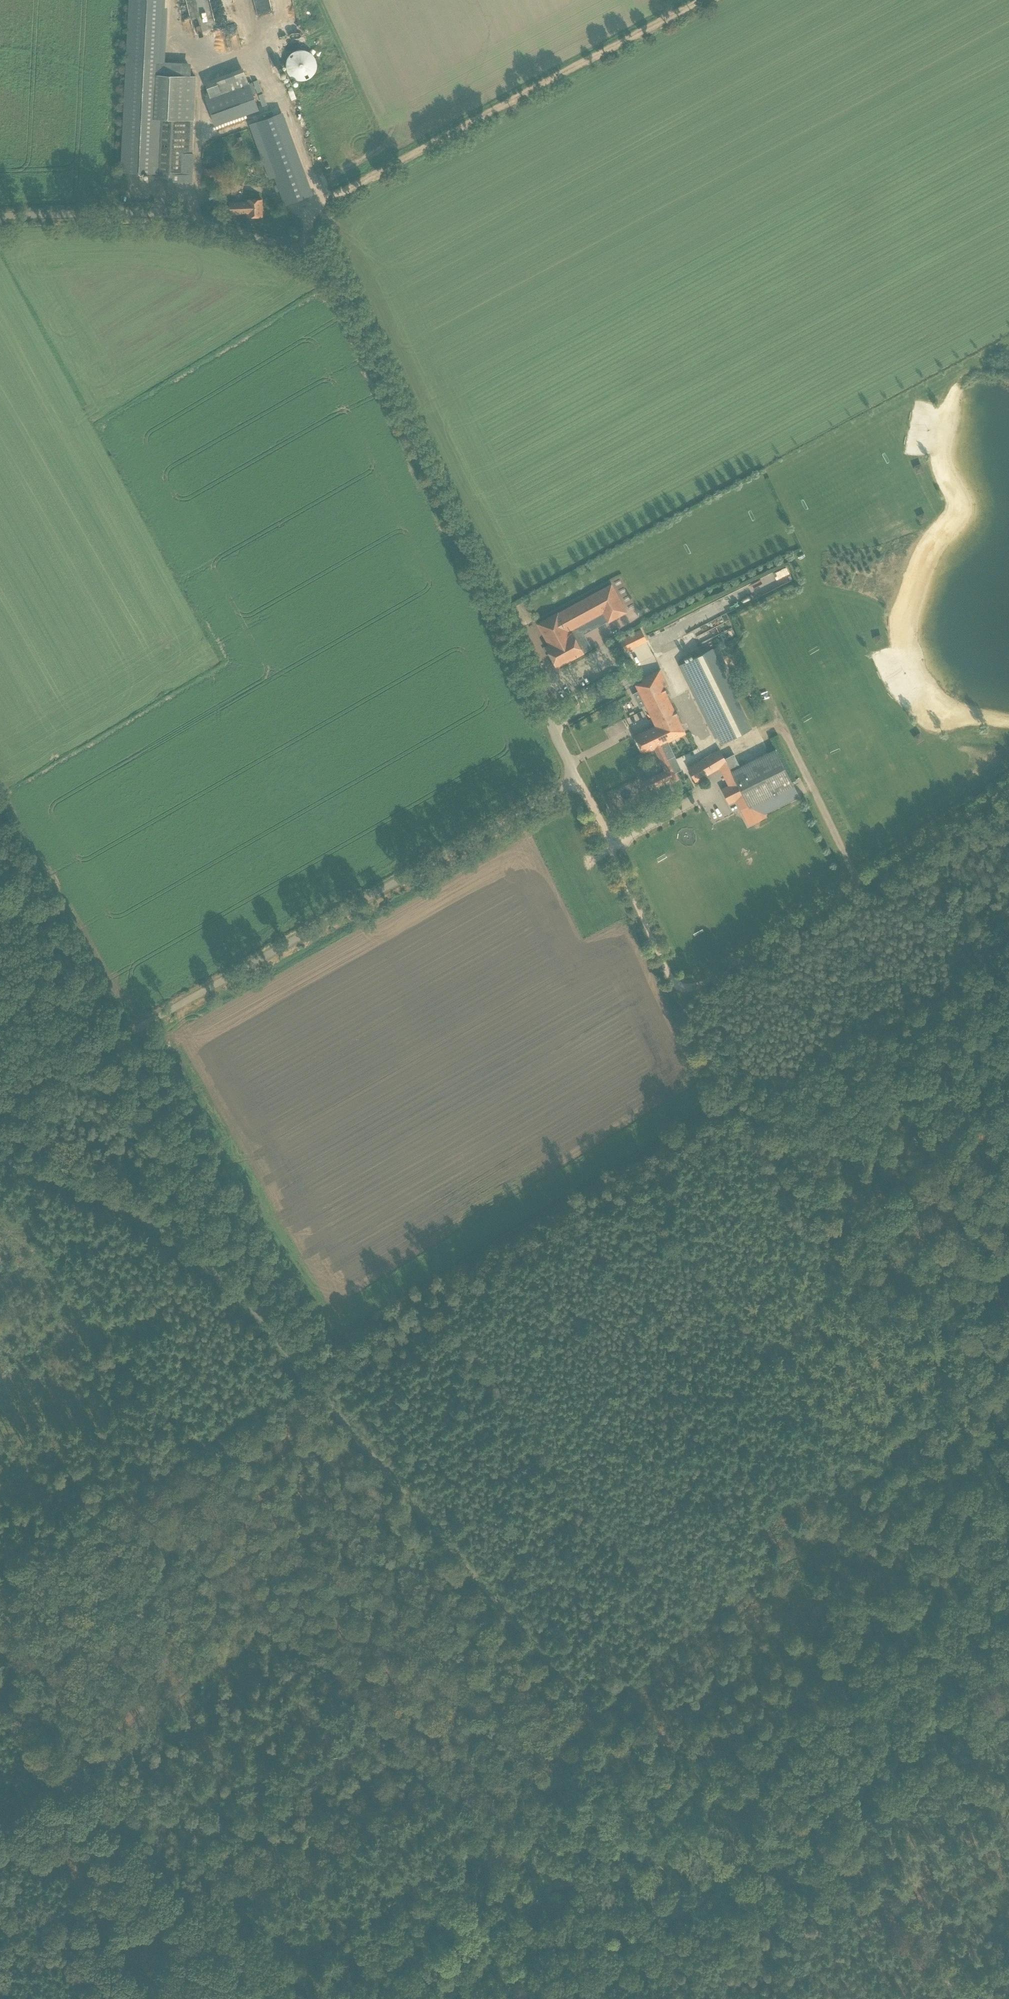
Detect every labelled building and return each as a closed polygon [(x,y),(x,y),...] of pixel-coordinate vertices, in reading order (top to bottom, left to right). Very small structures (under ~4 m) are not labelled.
[(192,182),(193,158),(190,158),(194,76),(190,76),(190,63),(165,61),(167,7),(164,7),(165,0),(131,0),(122,172),(149,173),(148,180),(192,182)] [(286,16),(290,27),(294,25),(290,14),(286,16)] [(266,61),(315,193),(353,180),(304,47),(266,61)] [(204,81),(209,95),(219,91),(214,78),(204,81)] [(248,82),(204,98),(215,126),(258,110),(248,82)] [(254,123),(249,125),(269,179),(274,177),(281,195),(284,205),(310,195),(306,186),(280,113),(254,123)] [(229,202),(229,203),(229,213),(247,213),(247,217),(261,216),(261,199),(247,200),(247,202),(229,202)] [(558,612),(537,624),(548,645),(545,646),(553,662),(556,668),(559,666),(583,653),(570,630),(602,613),(608,622),(626,612),(611,584),(558,613),(558,612)] [(570,630),(583,653),(591,649),(584,635),(608,622),(602,613),(570,630)] [(714,737),(717,736),(721,744),(751,729),(723,670),(728,668),(717,647),(713,649),(712,648),(679,664),(714,737)] [(648,729),(634,736),(642,753),(648,750),(648,751),(654,749),(665,770),(663,771),(647,779),(651,789),(652,789),(653,791),(651,791),(654,799),(663,795),(659,786),(669,781),(668,778),(676,774),(672,765),(664,749),(666,748),(664,744),(686,733),(663,687),(668,685),(660,669),(648,675),(649,678),(644,680),(635,684),(655,726),(656,728),(649,731),(648,729)] [(701,767),(690,773),(695,781),(719,767),(726,763),(748,807),(755,821),(765,816),(764,813),(790,800),(785,789),(793,785),(775,748),(740,765),(733,753),(724,759),(719,749),(698,762),(701,767)]
